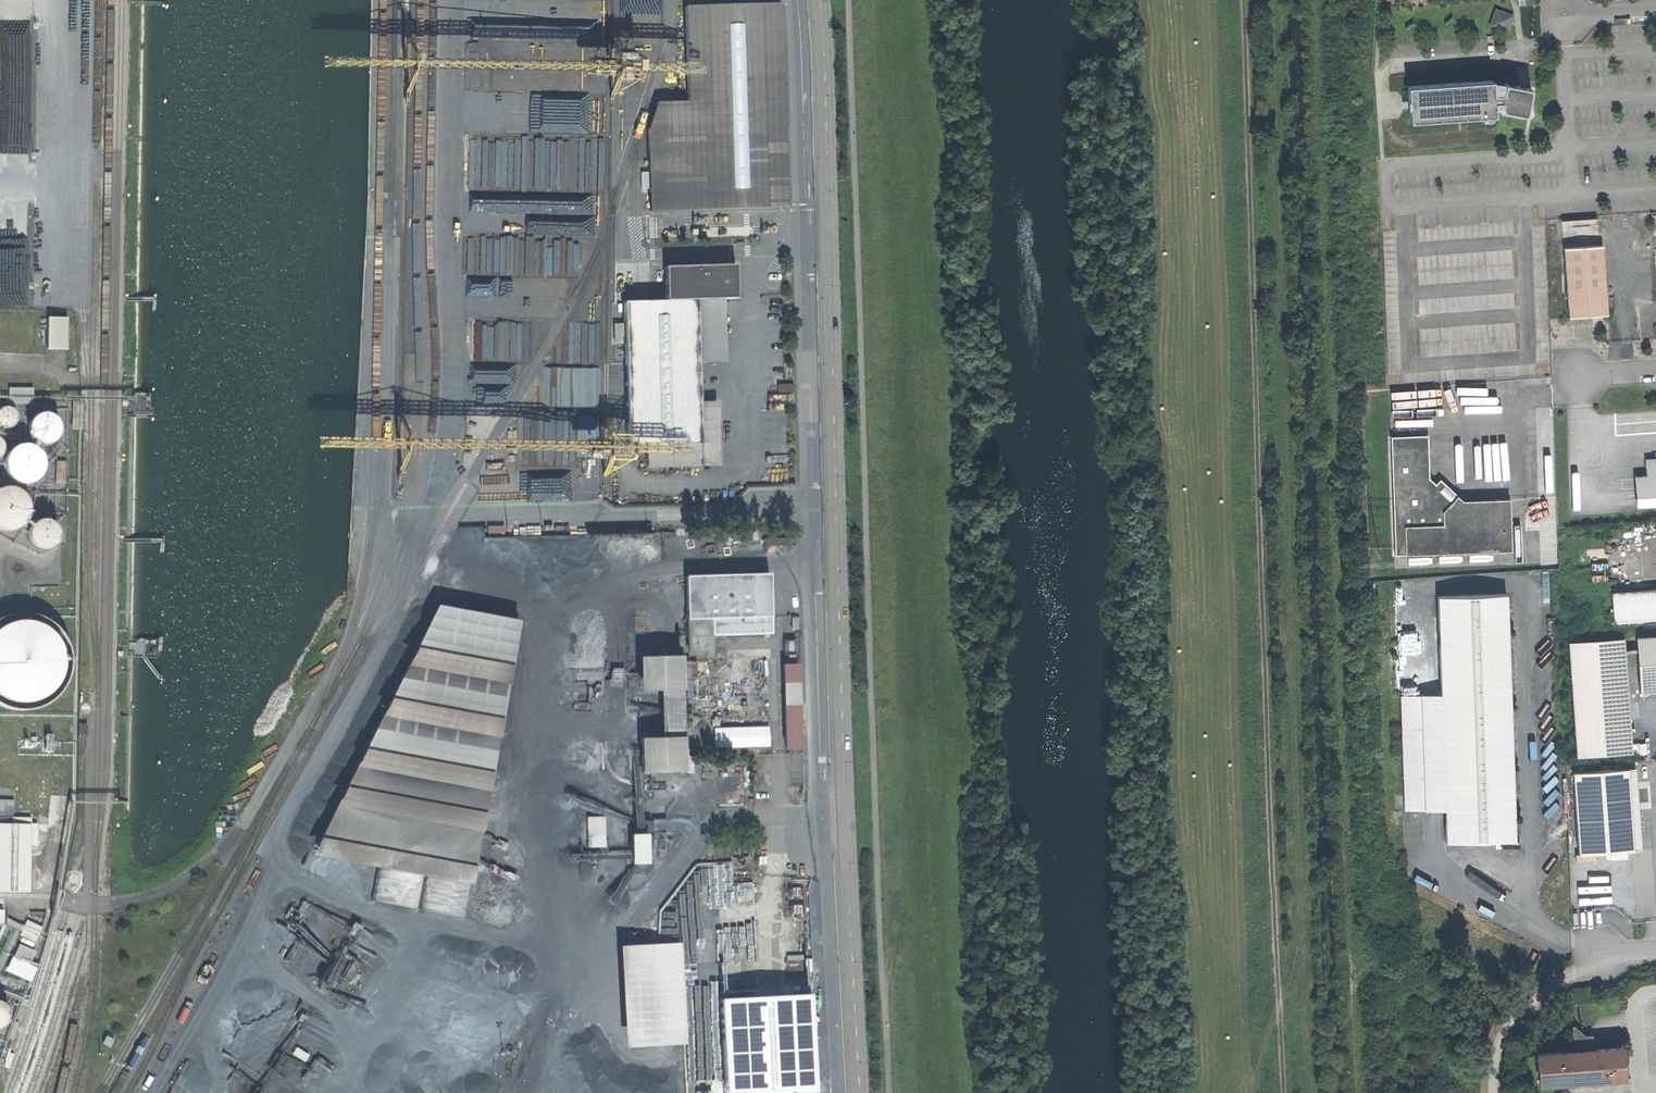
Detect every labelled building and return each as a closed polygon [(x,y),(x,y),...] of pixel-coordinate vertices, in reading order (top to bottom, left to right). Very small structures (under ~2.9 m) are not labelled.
[(657,103),(648,130),(649,212),(787,207),(780,4),(684,7),(687,102),(657,103)] [(1513,12),(1496,6),(1490,26),(1506,32),(1513,12)] [(634,65),(625,65),(625,81),(634,81),(634,65)] [(1493,77),(1413,83),(1415,118),(1496,112),(1495,105),(1493,77)] [(1493,77),(1495,105),(1532,112),(1534,113),(1539,85),(1525,82),(1493,77)] [(1607,245),(1563,248),(1567,316),(1598,314),(1610,313),(1607,245)] [(665,301),(696,300),(736,299),(735,265),(664,267),(665,301)] [(665,301),(622,302),(623,324),(624,343),(627,446),(645,446),(700,444),(696,300),(665,301)] [(67,318),(47,318),(46,349),(66,350),(67,318)] [(624,343),(623,324),(613,325),(614,344),(624,343)] [(21,375),(9,376),(9,403),(33,403),(33,391),(21,391),(21,375)] [(795,380),(778,381),(779,392),(796,390),(795,380)] [(8,407),(4,407),(0,409),(0,426),(4,428),(8,428),(12,426),(14,423),(16,420),(16,415),(14,412),(11,409),(8,407)] [(29,423),(28,429),(29,435),(32,440),(37,443),(42,445),(48,444),(53,442),(57,437),(59,432),(59,426),(57,421),(53,416),(48,414),(42,413),(36,415),(32,418),(29,423)] [(1390,438),(1395,555),(1506,550),(1504,498),(1454,500),(1441,488),(1430,478),(1428,437),(1390,438)] [(700,444),(645,446),(646,468),(701,466),(700,444)] [(13,449),(9,453),(6,459),(5,465),(7,472),(10,477),(15,481),(21,483),(27,484),(33,482),(38,478),(42,473),(44,467),(44,460),(41,454),(37,450),(32,446),(25,445),(19,446),(13,449)] [(1638,504),(1655,503),(1655,456),(1647,456),(1648,473),(1636,474),(1637,489),(1638,504)] [(16,498),(12,495),(6,494),(1,494),(0,494),(0,536),(2,537),(9,536),(15,534),(20,530),(23,524),(25,518),(25,513),(23,506),(20,501),(16,498)] [(58,527),(53,523),(48,520),(42,520),(36,522),(32,527),(29,532),(29,538),(31,544),(36,548),(41,550),(47,551),(53,548),(57,544),(60,539),(60,533),(58,527)] [(584,533),(486,536),(488,597),(585,595),(584,533)] [(788,538),(762,539),(763,547),(788,546),(788,538)] [(769,574),(685,577),(686,637),(711,636),(770,634),(769,574)] [(1612,588),(1614,623),(1655,620),(1655,585),(1612,588)] [(1506,748),(1499,596),(1435,599),(1440,694),(1400,696),(1405,809),(1431,808),(1445,807),(1446,842),(1510,839),(1506,748)] [(436,607),(315,847),(470,876),(520,624),(436,607)] [(55,625),(45,619),(34,614),(22,613),(10,615),(0,618),(0,706),(11,710),(22,711),(34,710),(45,706),(55,699),(63,690),(68,679),(71,668),(71,656),(68,644),(62,634),(55,625)] [(1637,635),(1639,662),(1642,690),(1655,689),(1655,634),(1637,635)] [(711,636),(686,637),(687,653),(711,652),(711,636)] [(1597,638),(1570,640),(1577,753),(1605,751),(1633,750),(1624,636),(1597,638)] [(680,656),(638,658),(639,692),(659,691),(660,738),(639,738),(640,774),(684,773),(680,656)] [(796,664),(782,665),(784,684),(797,683),(796,664)] [(797,705),(783,706),(786,750),(799,749),(797,705)] [(87,724),(79,724),(79,737),(87,737),(87,724)] [(715,726),(715,746),(771,744),(770,724),(715,726)] [(1633,766),(1573,769),(1578,851),(1637,846),(1633,766)] [(602,799),(588,800),(589,822),(603,822),(602,799)] [(0,816),(0,892),(30,892),(30,825),(12,824),(13,816),(0,816)] [(603,824),(587,825),(587,833),(603,832),(603,824)] [(603,837),(587,838),(587,846),(604,845),(603,837)] [(463,918),(470,878),(379,861),(371,901),(463,918)] [(26,921),(15,944),(30,951),(41,928),(26,921)] [(617,945),(624,1046),(687,1042),(680,941),(617,945)] [(354,960),(342,979),(350,983),(361,964),(354,960)] [(31,969),(24,965),(19,976),(27,979),(31,969)] [(742,1017),(727,1018),(729,1049),(744,1048),(742,1017)] [(1574,1023),(1576,1049),(1594,1048),(1594,1040),(1593,1033),(1587,1034),(1574,1023)] [(1576,1049),(1537,1052),(1539,1083),(1627,1076),(1624,1045),(1594,1048),(1576,1049)]
